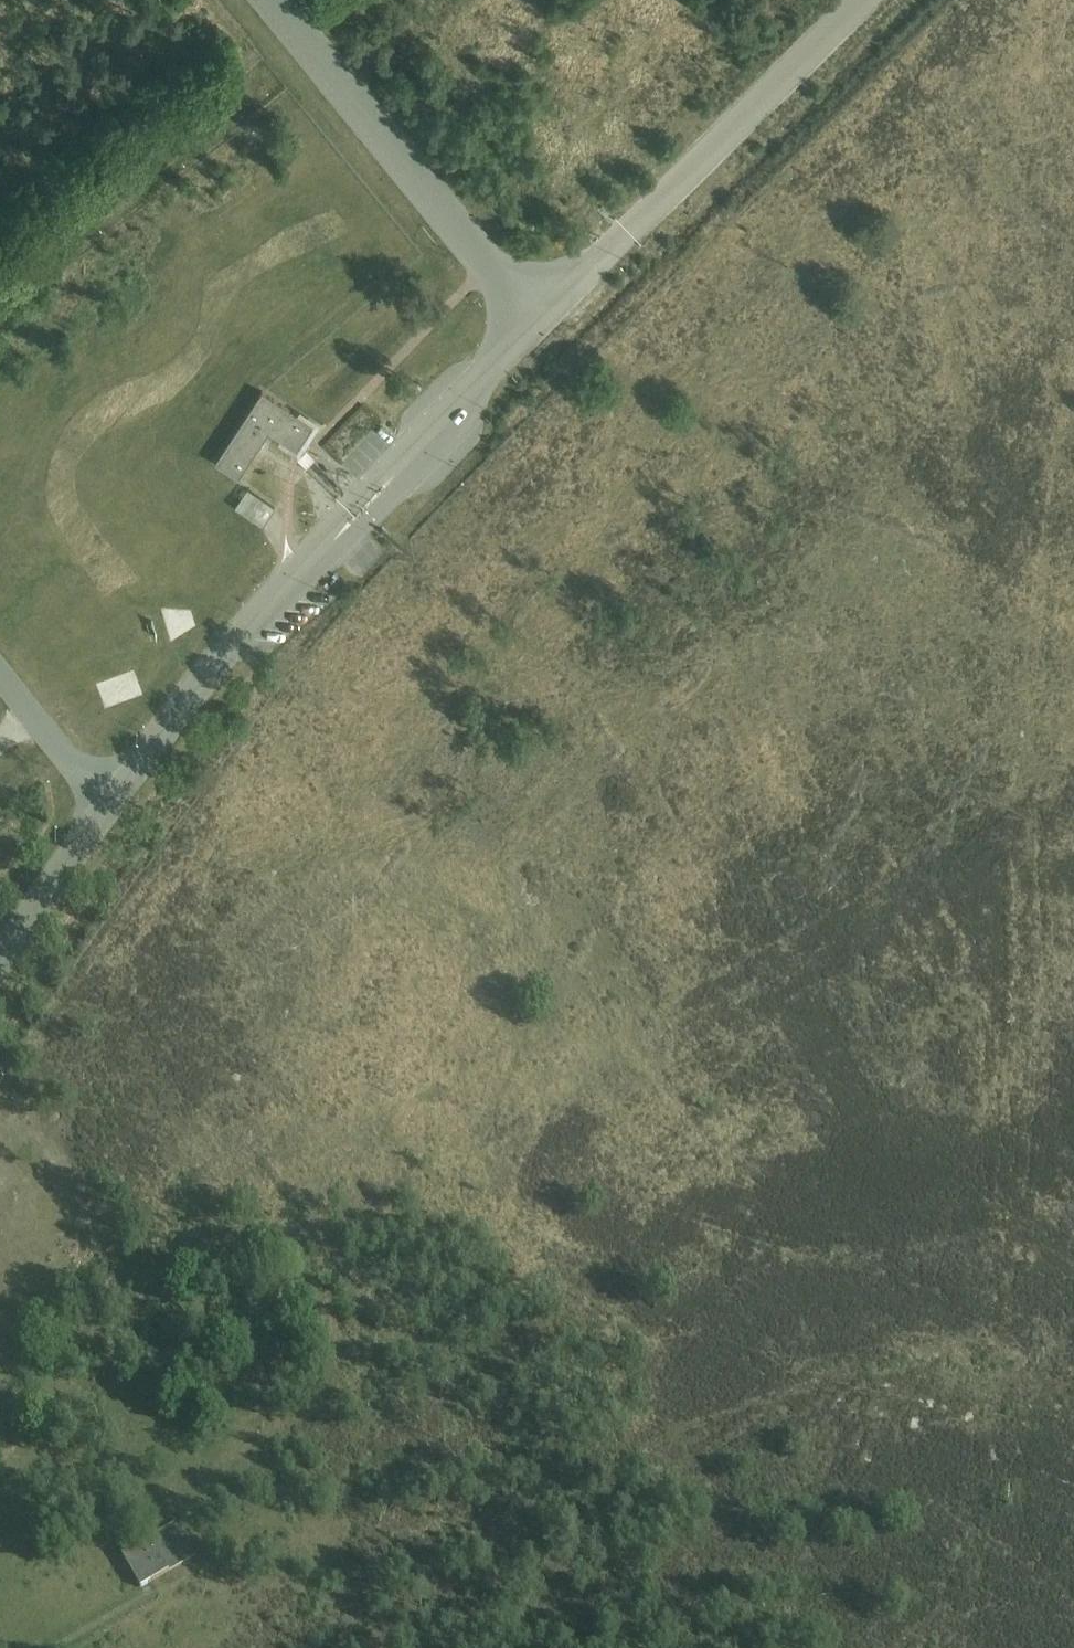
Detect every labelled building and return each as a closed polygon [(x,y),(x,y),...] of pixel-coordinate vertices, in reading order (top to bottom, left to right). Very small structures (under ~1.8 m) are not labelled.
[(298,449),(314,424),(262,390),(215,461),(239,477),(270,430),(298,449)] [(141,1587),(197,1554),(177,1520),(121,1553),(141,1587)]
